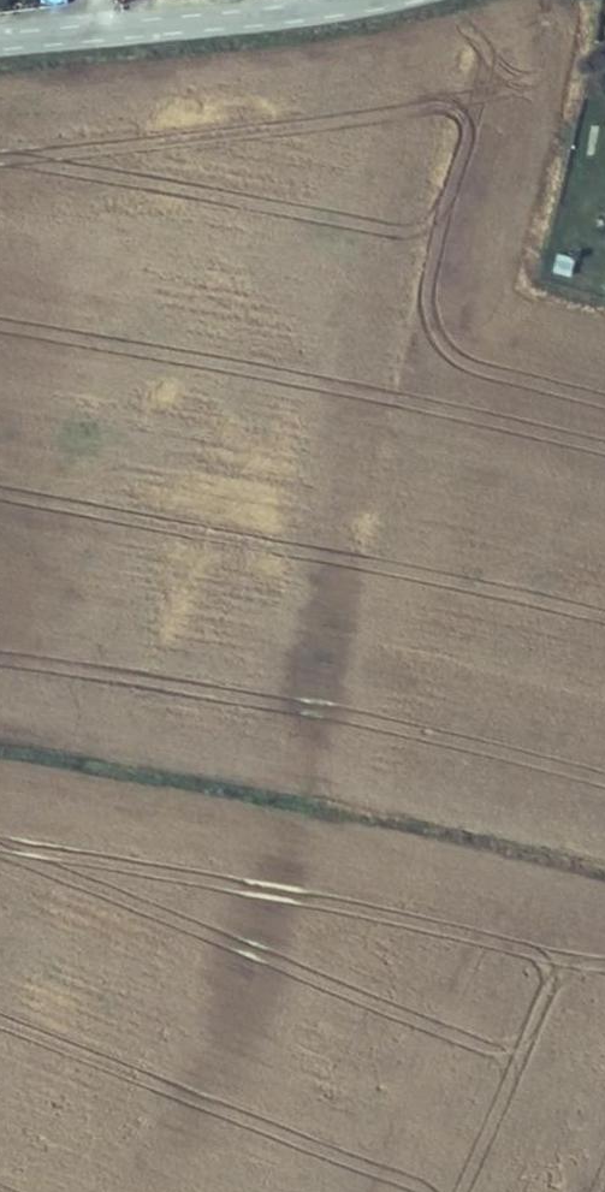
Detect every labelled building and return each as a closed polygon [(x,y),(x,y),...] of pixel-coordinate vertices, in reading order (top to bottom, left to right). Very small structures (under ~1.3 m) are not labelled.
[(556,254),(552,274),(571,277),(575,257),(556,254)]
